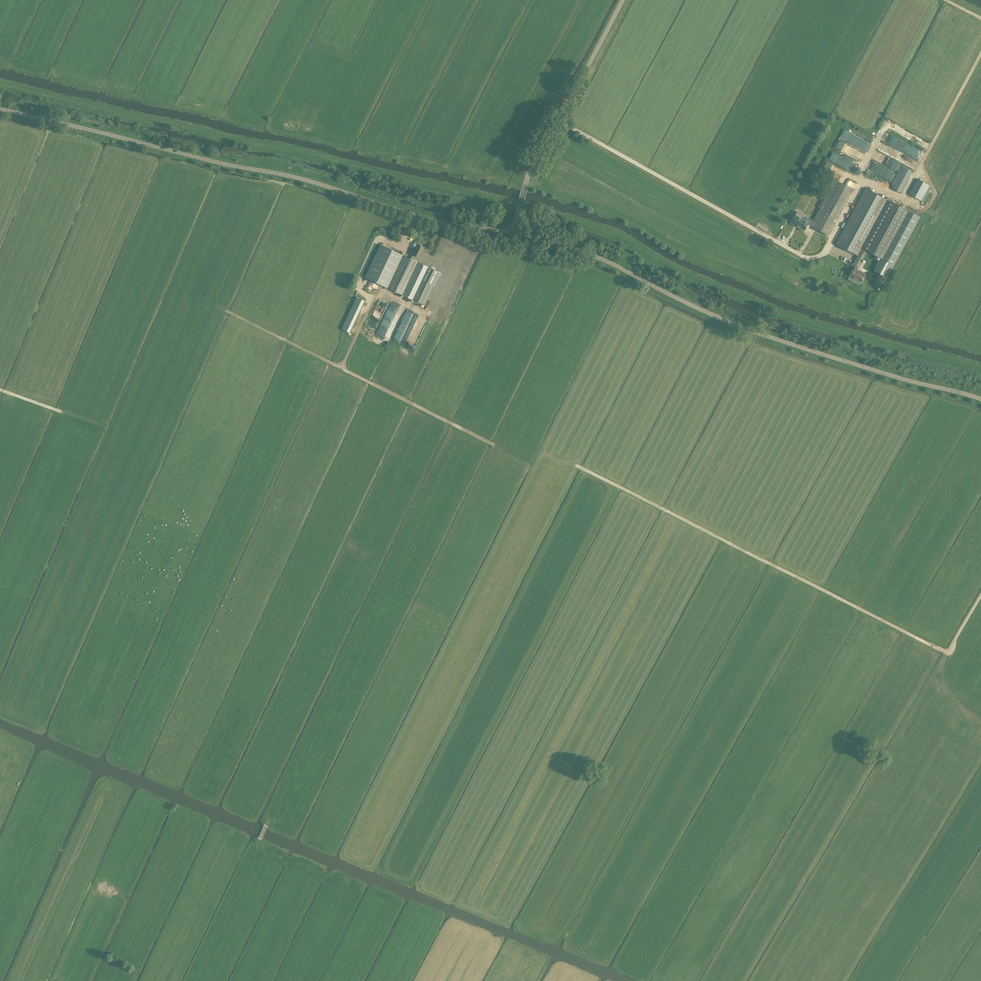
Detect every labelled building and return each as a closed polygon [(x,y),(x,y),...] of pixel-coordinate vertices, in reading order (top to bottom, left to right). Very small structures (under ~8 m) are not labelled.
[(859,149),(863,137),(844,130),(840,139),(839,139),(835,150),(862,160),(866,151),(859,149)] [(922,146),(926,139),(912,131),(908,138),(922,146)] [(835,154),(831,164),(855,173),(859,163),(835,154)] [(892,187),(901,192),(912,171),(903,166),(892,187)] [(909,194),(921,200),(930,185),(918,178),(909,194)] [(796,215),(791,223),(805,230),(809,222),(812,224),(811,226),(829,235),(854,189),(833,179),(820,204),(818,207),(820,208),(813,221),(807,218),(806,220),(802,218),(804,215),(798,212),(796,215)] [(866,188),(836,244),(858,256),(853,264),(855,265),(859,267),(868,251),(880,258),(881,258),(874,271),(887,278),(920,217),(910,212),(889,200),(866,188)] [(409,260),(415,263),(423,248),(415,245),(410,255),(411,256),(409,260)] [(381,247),(365,279),(383,287),(402,296),(418,264),(415,263),(409,260),(399,255),(381,247)] [(854,268),(850,276),(862,282),(866,274),(858,270),(859,267),(855,265),(854,268)] [(434,286),(420,279),(411,299),(424,305),(434,286)] [(356,296),(343,330),(351,333),(364,299),(356,296)] [(401,344),(410,319),(402,316),(393,340),(401,344)]
